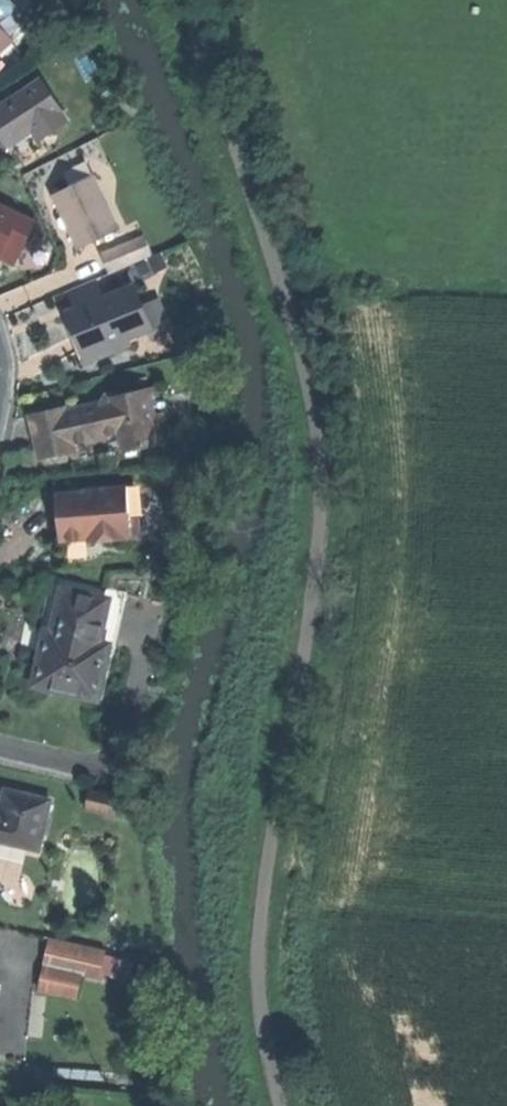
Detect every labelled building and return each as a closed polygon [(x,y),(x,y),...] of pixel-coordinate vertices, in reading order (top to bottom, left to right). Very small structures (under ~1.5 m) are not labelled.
[(10,35),(22,25),(11,12),(18,7),(11,0),(0,0),(0,24),(10,35)] [(14,40),(10,35),(0,24),(0,51),(14,40)] [(0,102),(0,134),(6,145),(41,125),(46,134),(69,121),(43,77),(0,102)] [(120,226),(93,173),(50,194),(70,235),(77,248),(120,226)] [(7,242),(21,216),(22,213),(0,201),(0,255),(7,242)] [(21,216),(7,242),(20,249),(34,223),(21,216)] [(152,255),(143,234),(99,253),(108,274),(152,255)] [(74,311),(103,299),(96,280),(66,292),(74,311)] [(134,287),(103,299),(74,311),(68,313),(77,337),(85,356),(126,339),(147,330),(151,329),(141,306),(134,287)] [(157,300),(141,306),(151,329),(147,330),(150,338),(169,331),(157,300)] [(126,339),(85,356),(87,362),(129,346),(126,339)] [(158,449),(146,394),(114,401),(113,396),(106,397),(102,405),(67,412),(67,410),(32,417),(36,436),(41,458),(74,451),(73,446),(120,436),(124,456),(158,449)] [(90,540),(130,537),(127,486),(85,490),(86,491),(57,493),(59,516),(60,539),(89,537),(90,540)] [(127,486),(130,537),(140,536),(136,486),(127,486)] [(95,664),(110,600),(64,590),(55,631),(49,654),(42,652),(35,684),(98,699),(105,666),(95,664)] [(53,800),(7,789),(0,817),(0,840),(42,849),(53,800)] [(86,805),(113,811),(116,796),(90,790),(86,805)] [(123,813),(127,798),(116,796),(113,811),(123,813)] [(82,969),(99,973),(104,948),(52,937),(46,962),(82,969)] [(121,978),(126,953),(104,948),(99,973),(121,978)] [(76,995),(82,969),(46,962),(41,987),(76,995)]
